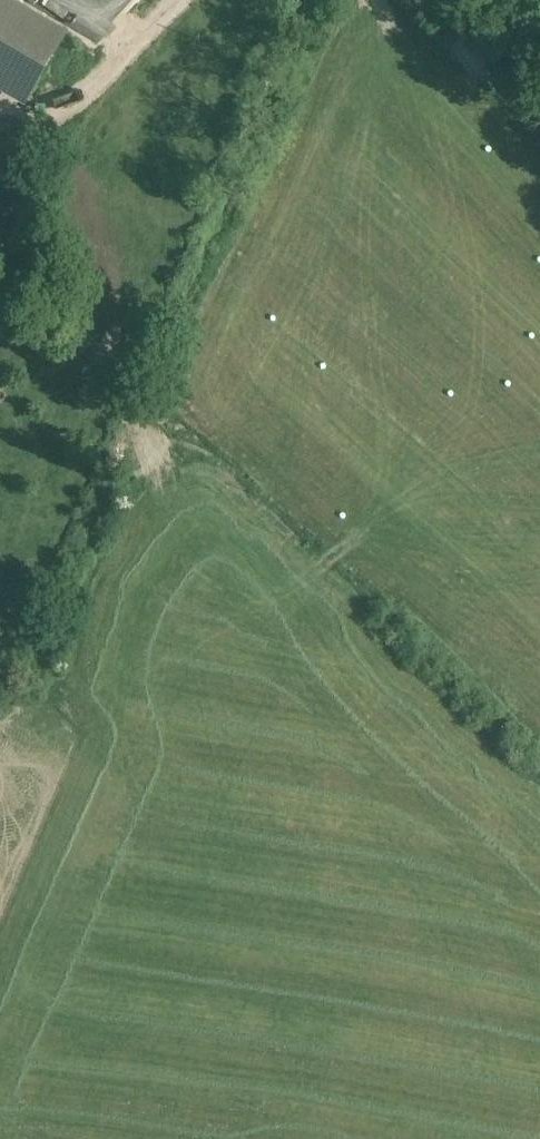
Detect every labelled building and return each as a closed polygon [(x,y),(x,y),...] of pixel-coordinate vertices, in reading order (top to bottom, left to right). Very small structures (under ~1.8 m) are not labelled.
[(10,0),(0,0),(0,93),(22,106),(65,33),(10,0)] [(0,124),(0,150),(5,152),(16,133),(0,124)] [(0,206),(0,235),(13,213),(0,206)]
